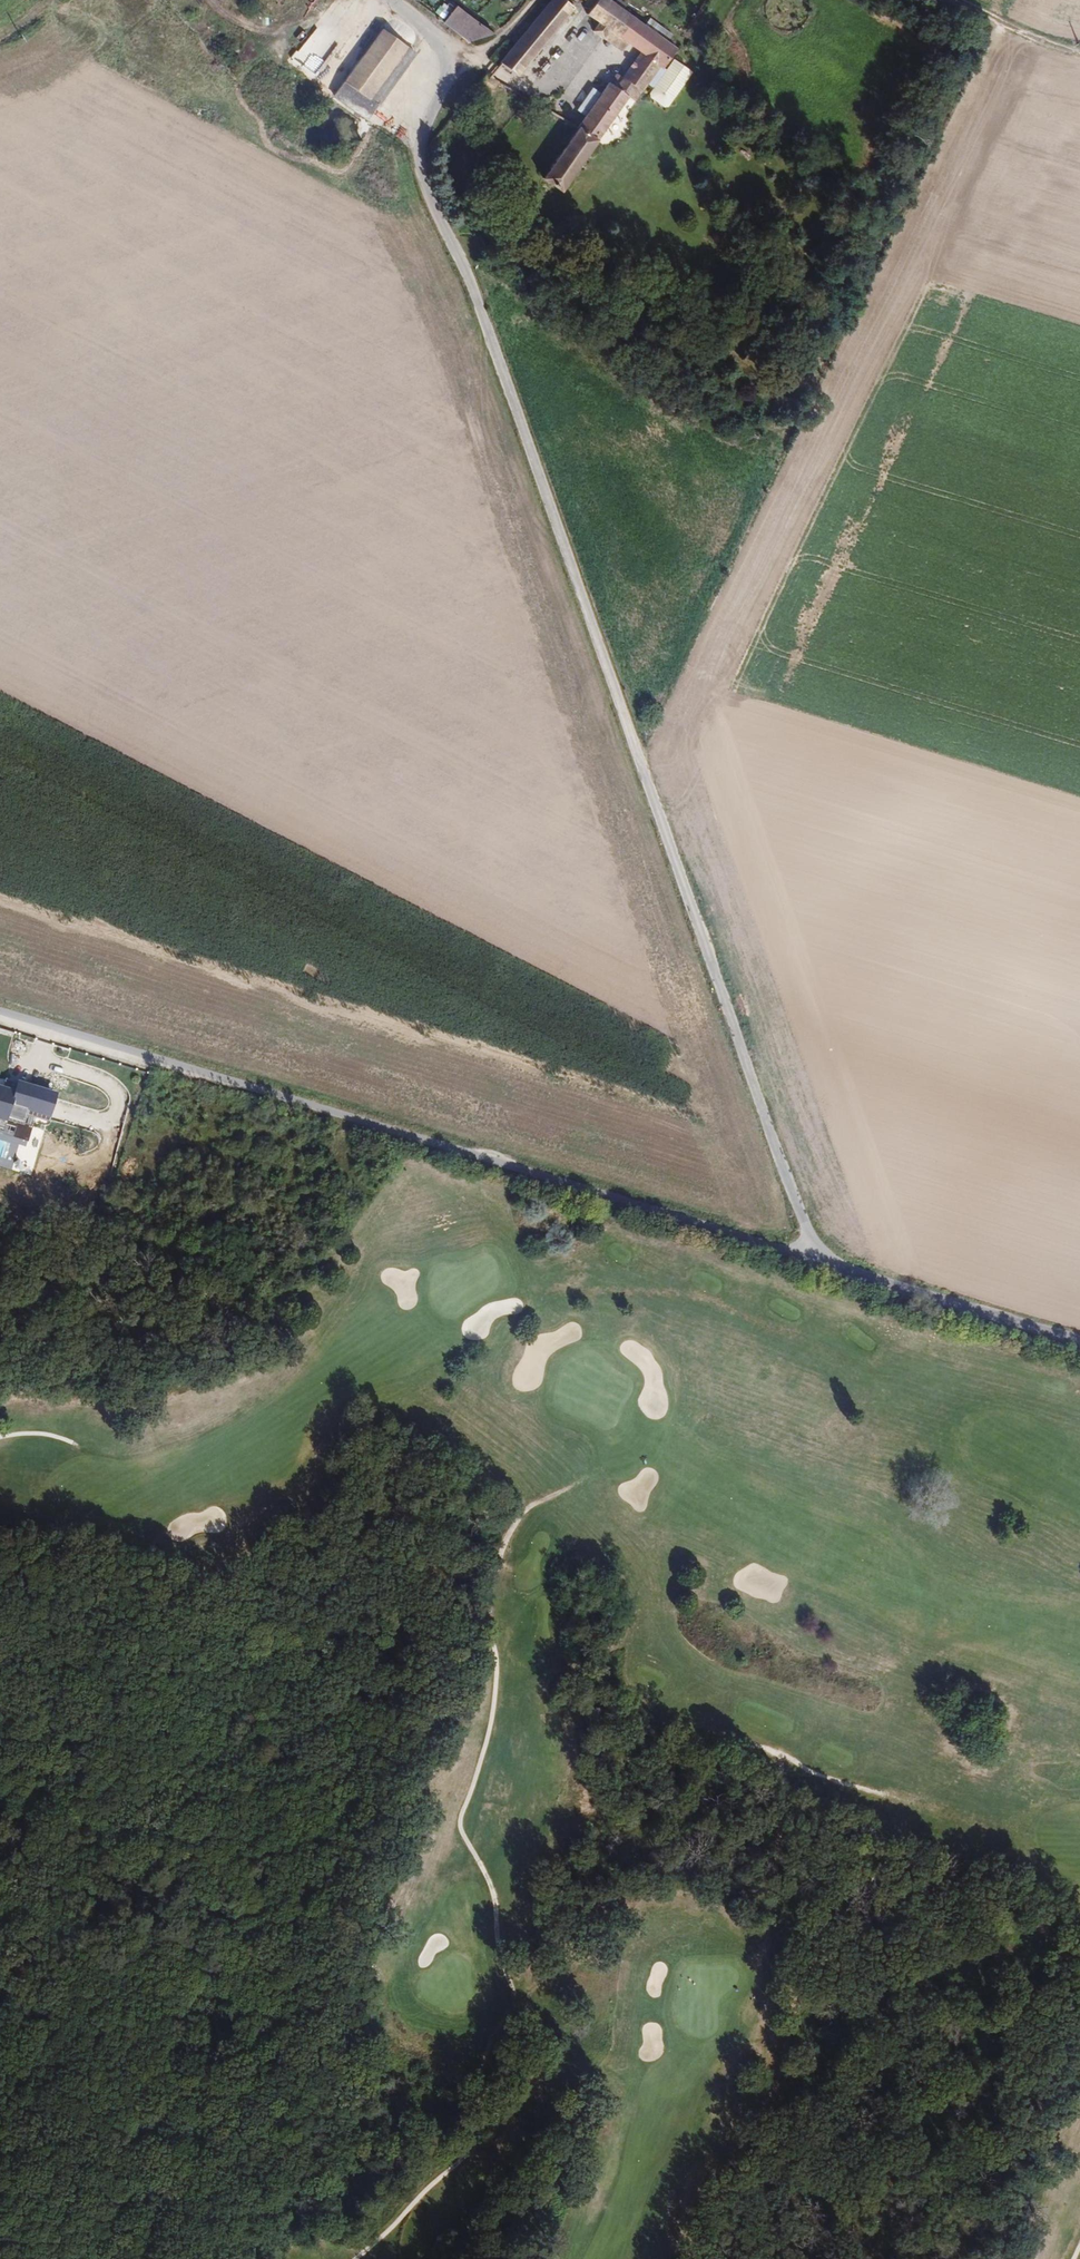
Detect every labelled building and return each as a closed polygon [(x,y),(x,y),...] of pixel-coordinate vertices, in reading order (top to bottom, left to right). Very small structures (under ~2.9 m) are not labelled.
[(501,61),(518,76),(574,8),(565,0),(551,0),(501,61)] [(579,126),(544,176),(561,189),(636,86),(643,90),(648,83),(654,87),(667,69),(661,66),(675,46),(655,33),(659,26),(651,20),(647,27),(625,11),(629,4),(623,0),(619,0),(617,4),(611,0),(600,0),(593,9),(590,15),(602,23),(596,31),(606,38),(612,31),(642,53),(618,87),(611,82),(602,95),(589,113),(579,126)] [(588,0),(585,4),(593,9),(600,0),(588,0)] [(468,41),(494,32),(457,4),(443,22),(468,41)] [(414,52),(384,29),(338,92),(367,116),(414,52)] [(667,69),(654,87),(650,92),(650,97),(663,106),(668,106),(693,72),(675,58),(667,69)] [(488,73),(480,83),(492,89),(499,80),(489,75),(488,73)] [(585,110),(589,113),(602,95),(597,92),(585,110)] [(5,1120),(11,1103),(49,1116),(51,1108),(57,1091),(14,1077),(11,1088),(0,1084),(0,1119),(5,1120)] [(0,1139),(0,1159),(7,1161),(12,1143),(0,1139)]
